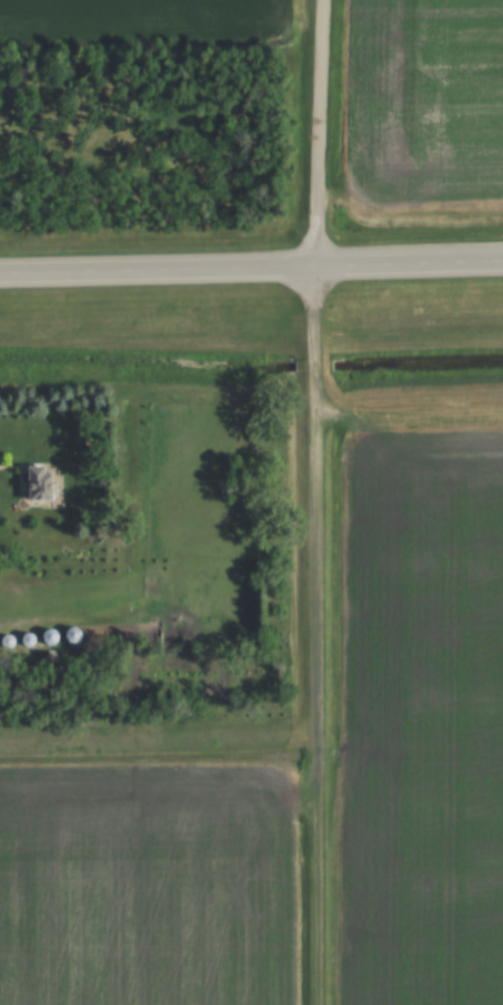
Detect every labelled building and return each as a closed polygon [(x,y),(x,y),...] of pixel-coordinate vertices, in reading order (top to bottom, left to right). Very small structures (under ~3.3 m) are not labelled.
[(19,501),(52,500),(51,465),(18,466),(19,501)]
